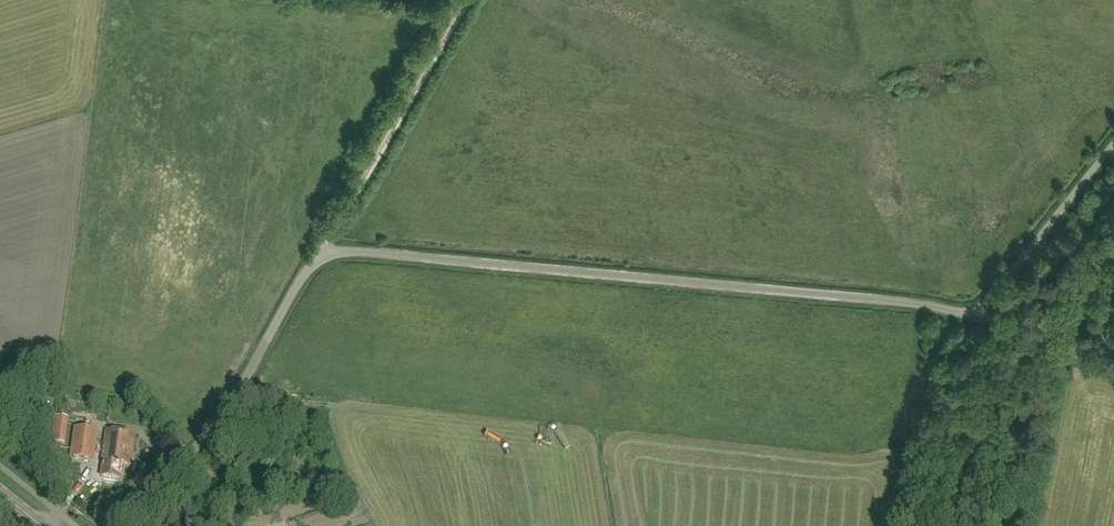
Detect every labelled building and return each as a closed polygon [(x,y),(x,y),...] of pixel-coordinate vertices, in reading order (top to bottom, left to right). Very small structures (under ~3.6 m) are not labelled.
[(52,442),(62,443),(64,425),(54,424),(52,442)] [(71,456),(93,459),(94,459),(98,430),(75,427),(71,456)] [(121,479),(123,464),(131,465),(136,435),(107,430),(103,461),(101,476),(121,479)]
